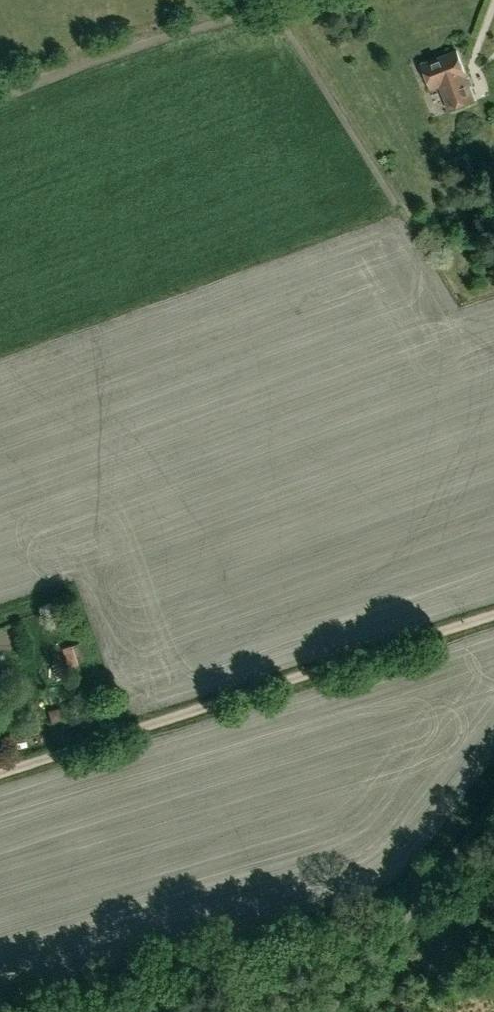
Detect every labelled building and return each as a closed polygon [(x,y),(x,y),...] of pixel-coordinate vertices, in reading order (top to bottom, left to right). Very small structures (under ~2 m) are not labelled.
[(465,76),(455,50),(421,63),(431,89),(440,85),(449,109),(473,100),(464,76),(465,76)] [(62,648),(69,669),(86,664),(79,643),(62,648)]
